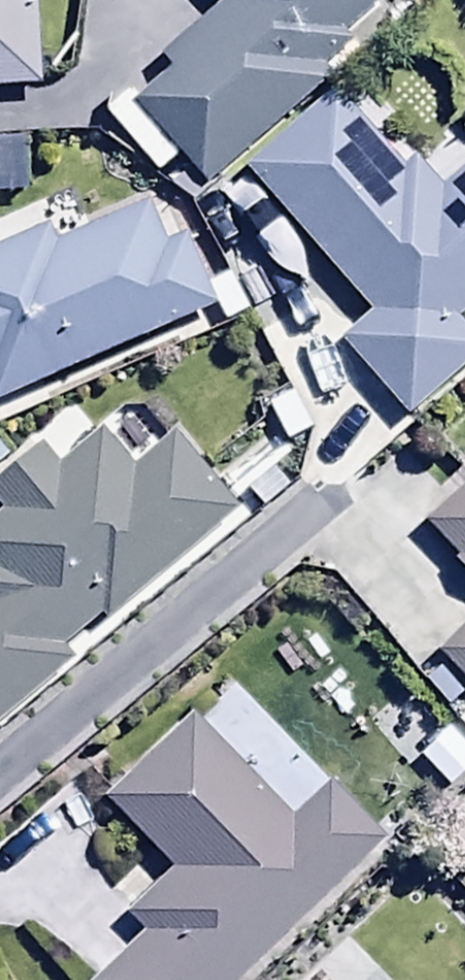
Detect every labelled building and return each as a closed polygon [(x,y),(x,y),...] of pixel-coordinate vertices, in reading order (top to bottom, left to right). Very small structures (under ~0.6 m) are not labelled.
[(36,0),(0,0),(0,95),(42,92),(36,0)] [(132,106),(202,188),(327,80),(316,67),(344,44),(340,38),(384,0),(214,0),(221,8),(160,60),(171,73),(132,106)] [(332,93),(240,171),(368,320),(338,345),(406,424),(464,374),(464,323),(461,319),(464,316),(464,171),(443,191),(415,159),(403,170),(332,93)] [(215,310),(225,332),(250,321),(225,266),(245,257),(230,224),(166,252),(144,204),(52,246),(44,228),(35,232),(25,211),(0,222),(0,407),(215,310)] [(79,665),(69,652),(240,515),(175,433),(132,467),(103,430),(56,468),(36,443),(0,471),(0,510),(4,516),(0,519),(0,728),(79,665)] [(426,528),(453,556),(447,562),(464,582),(464,491),(426,528)] [(464,687),(464,628),(436,656),(464,687)] [(383,842),(328,785),(290,821),(194,720),(105,805),(171,875),(126,918),(143,935),(97,979),(239,979),(383,842)] [(450,729),(415,760),(446,794),(464,776),(464,745),(450,729)]
